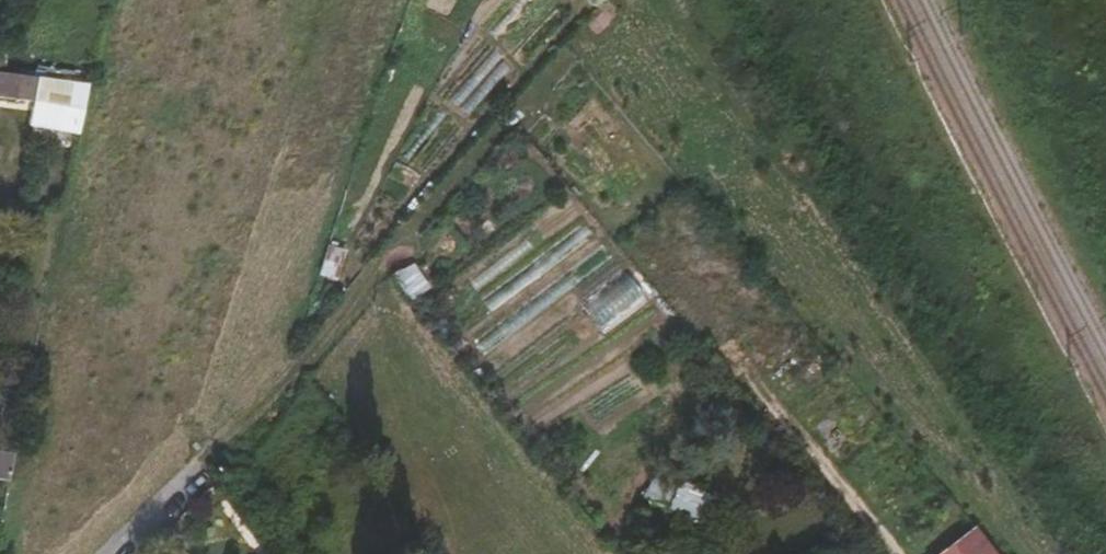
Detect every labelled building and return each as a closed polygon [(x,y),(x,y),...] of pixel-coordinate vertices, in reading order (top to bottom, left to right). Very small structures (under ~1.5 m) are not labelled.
[(0,60),(0,91),(19,93),(22,63),(0,60)] [(60,164),(68,123),(31,115),(22,156),(60,164)] [(629,271),(584,298),(600,325),(645,298),(629,271)] [(656,470),(644,497),(701,522),(713,496),(656,470)] [(962,524),(921,553),(985,553),(962,524)]
